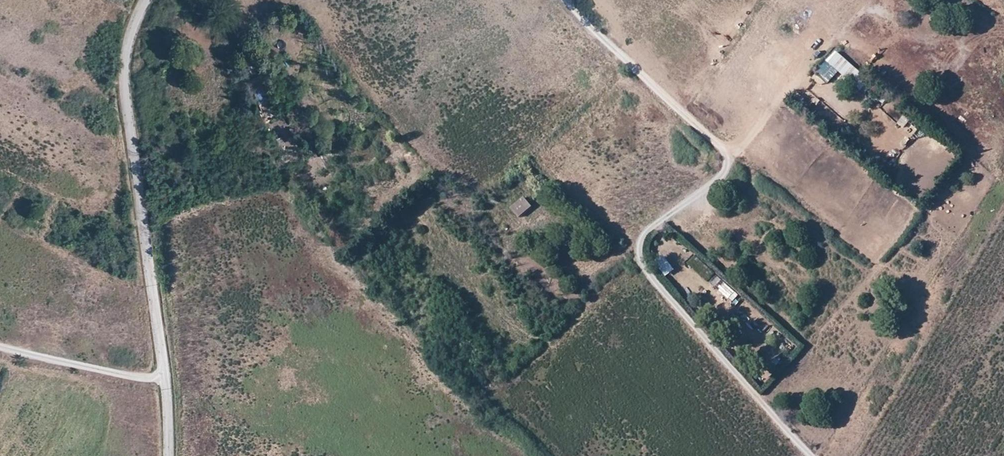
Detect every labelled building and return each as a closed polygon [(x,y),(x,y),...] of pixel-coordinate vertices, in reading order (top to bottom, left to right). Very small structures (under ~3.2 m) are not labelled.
[(835,50),(827,59),(862,92),(870,83),(835,50)] [(827,83),(837,72),(824,59),(814,70),(827,83)] [(262,110),(271,106),(264,91),(256,95),(262,110)] [(898,122),(905,127),(910,119),(903,114),(898,122)] [(243,174),(253,171),(249,156),(239,158),(243,174)] [(516,217),(532,209),(525,196),(510,204),(516,217)] [(666,276),(675,269),(663,254),(654,261),(666,276)] [(714,274),(709,282),(716,287),(721,279),(714,274)] [(733,302),(739,294),(723,282),(717,289),(733,302)]
